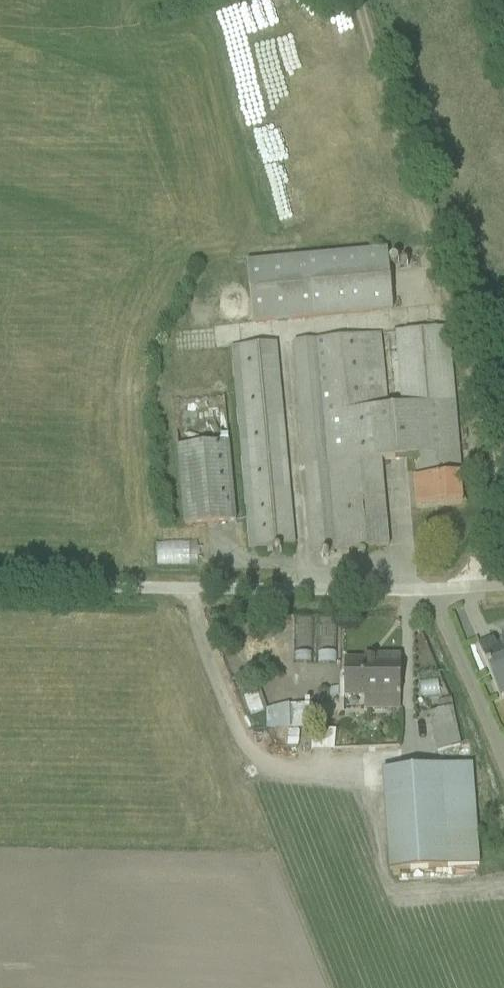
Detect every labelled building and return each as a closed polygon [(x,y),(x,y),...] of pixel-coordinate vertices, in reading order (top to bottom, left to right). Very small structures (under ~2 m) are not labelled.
[(387,249),(248,261),(253,321),(392,309),(387,249)] [(389,404),(384,335),(295,341),(311,555),(387,549),(380,457),(412,455),(414,477),(461,474),(450,328),(395,332),(401,403),(389,404)] [(248,548),(294,544),(276,343),(230,347),(248,548)] [(228,440),(178,444),(184,526),(235,522),(228,440)] [(409,510),(458,507),(457,481),(408,484),(409,510)] [(147,562),(189,563),(189,546),(147,546),(147,562)] [(499,708),(503,706),(503,652),(481,662),(499,708)] [(398,658),(338,656),(336,707),(397,709),(398,658)] [(296,755),(309,755),(308,740),(314,740),(313,715),(274,716),(275,741),(296,740),(296,755)] [(446,761),(470,756),(462,716),(437,721),(446,761)] [(435,767),(382,771),(390,877),(481,870),(475,788),(437,791),(435,767)]
